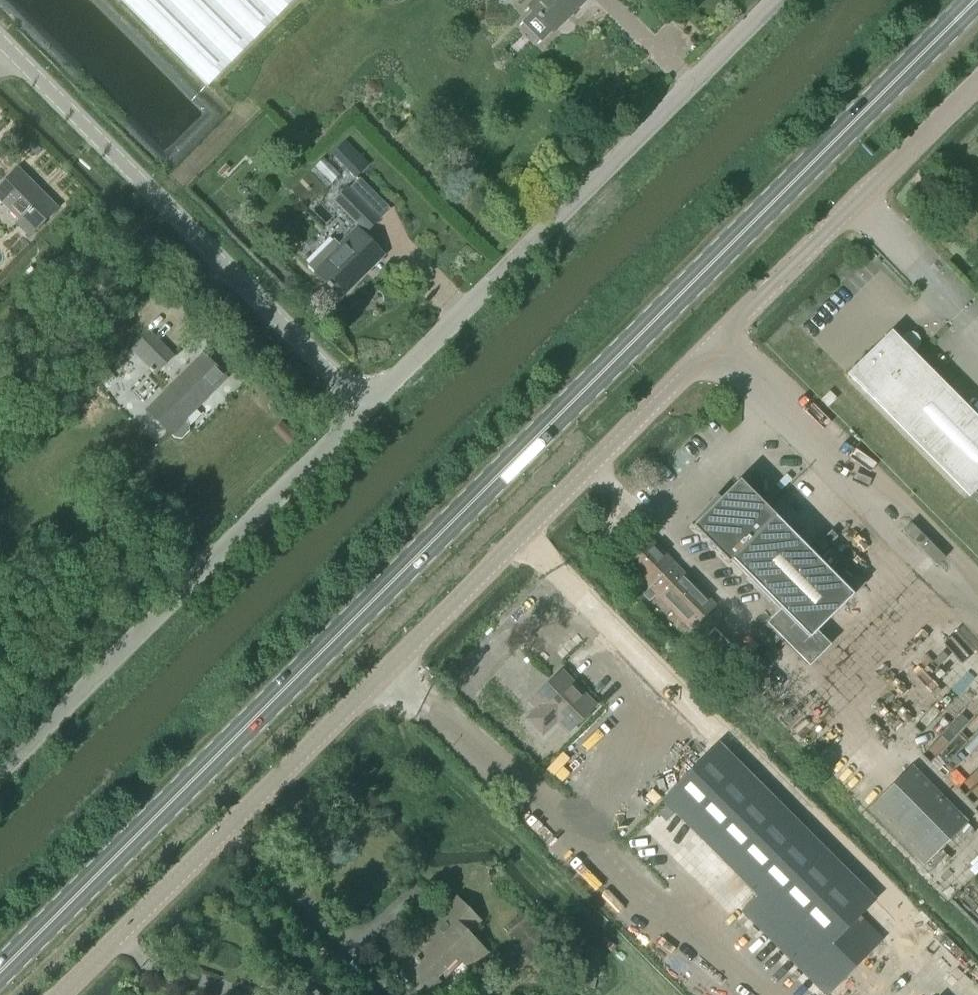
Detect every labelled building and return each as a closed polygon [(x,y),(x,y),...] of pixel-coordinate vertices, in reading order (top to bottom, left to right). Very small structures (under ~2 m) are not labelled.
[(207,85),(293,0),(122,0),(207,85)] [(539,42),(553,29),(553,30),(584,0),(534,0),(529,5),(534,11),(521,24),(539,42)] [(370,165),(346,140),(331,155),(355,180),(370,165)] [(226,164),(217,173),(221,177),(230,168),(226,164)] [(29,236),(57,208),(17,168),(0,185),(0,200),(19,219),(16,223),(29,236)] [(331,287),(341,297),(382,254),(361,234),(364,231),(365,232),(389,208),(359,178),(347,190),(345,188),(332,201),(358,225),(338,247),(331,240),(307,264),(326,283),(324,285),(329,289),(331,287)] [(150,331),(133,349),(156,371),(173,354),(150,331)] [(952,393),(913,353),(917,349),(919,345),(919,340),(917,335),(912,332),(907,332),(903,335),(899,339),(891,331),(877,345),(847,374),(969,497),(977,489),(977,419),(952,393)] [(148,410),(169,431),(173,436),(176,438),(182,439),(190,432),(189,424),(182,417),(184,415),(223,377),(203,356),(148,410)] [(96,389),(112,373),(96,357),(80,373),(96,389)] [(829,392),(821,400),(828,407),(836,399),(829,392)] [(287,427),(278,435),(289,445),(297,437),(287,427)] [(728,565),(732,562),(780,610),(766,624),(781,639),(809,667),(830,646),(816,632),(853,596),(739,482),(720,500),(716,496),(690,526),(728,565)] [(910,522),(900,531),(937,568),(947,558),(910,522)] [(647,537),(623,561),(642,581),(636,588),(649,601),(656,595),(682,622),(690,630),(715,606),(647,537)] [(766,624),(755,636),(769,650),(781,639),(766,624)] [(742,658),(714,630),(697,647),(725,675),(742,658)] [(560,716),(572,728),(594,706),(562,673),(531,703),(537,710),(528,719),(542,734),(560,716)] [(758,896),(742,912),(825,994),(826,994),(882,939),(878,934),(893,919),(719,744),(662,801),(758,896)] [(911,766),(868,809),(924,866),(967,823),(911,766)] [(408,953),(437,982),(460,959),(470,968),(485,953),(465,933),(477,921),(457,900),(440,917),(445,922),(436,930),(434,928),(427,934),(423,935),(412,946),(411,950),(408,953)] [(437,982),(408,953),(395,967),(423,994),(436,994),(443,988),(437,982)] [(312,986),(302,994),(321,994),(312,986)]
